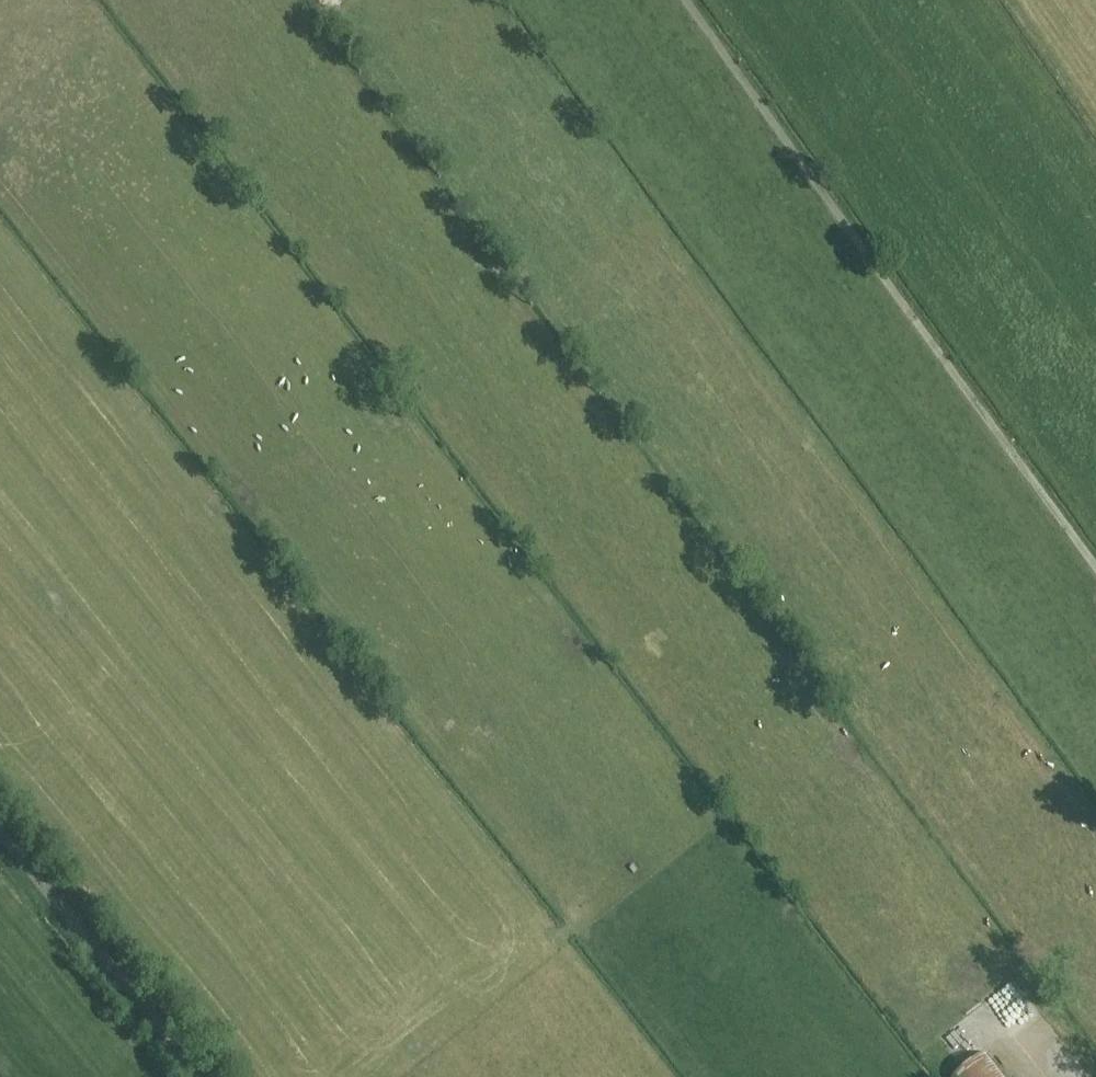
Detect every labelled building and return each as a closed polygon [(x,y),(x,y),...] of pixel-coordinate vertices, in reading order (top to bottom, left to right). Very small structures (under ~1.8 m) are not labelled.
[(947,1061),(970,1044),(963,1034),(940,1052),(947,1061)] [(985,1053),(956,1076),(1004,1076),(985,1053)]
